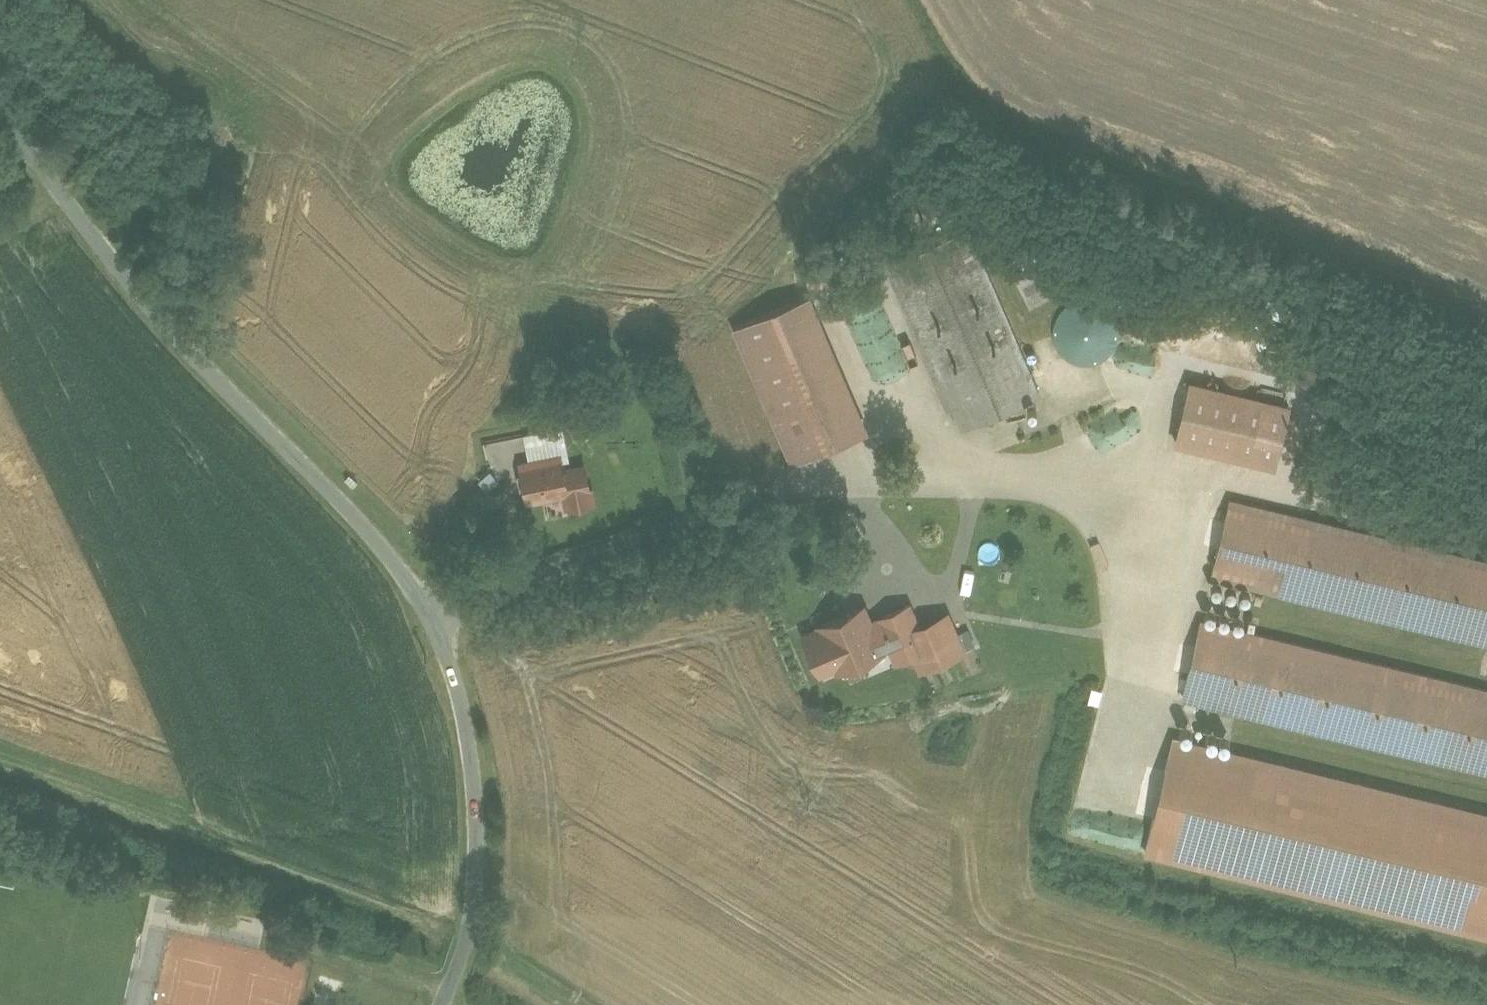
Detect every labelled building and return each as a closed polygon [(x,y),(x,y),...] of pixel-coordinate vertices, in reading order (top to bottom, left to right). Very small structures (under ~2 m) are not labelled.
[(967,227),(883,263),(957,434),(1040,398),(967,227)] [(1017,279),(1032,306),(1065,288),(1050,261),(1017,279)] [(849,315),(883,392),(911,379),(865,273),(837,285),(850,315),(849,315)] [(809,295),(731,328),(789,466),(867,433),(809,295)] [(1262,296),(1257,311),(1290,321),(1294,306),(1262,296)] [(1115,317),(1107,307),(1094,301),(1083,300),(1071,303),(1061,311),(1055,322),(1054,335),(1057,347),(1065,357),(1076,362),(1089,364),(1102,360),(1111,352),(1117,341),(1118,329),(1115,317)] [(1242,368),(1237,389),(1279,398),(1284,377),(1242,368)] [(1187,378),(1173,444),(1275,466),(1289,400),(1279,398),(1237,389),(1187,378)] [(1150,418),(1130,395),(1089,432),(1109,455),(1150,418)] [(528,461),(564,454),(568,454),(561,419),(547,422),(548,429),(523,434),(528,461)] [(588,483),(584,462),(566,465),(564,454),(528,461),(519,463),(527,504),(560,498),(563,509),(586,505),(582,484),(588,483)] [(357,481),(349,474),(344,479),(352,486),(357,481)] [(1228,497),(1208,576),(1486,645),(1486,561),(1228,497)] [(815,633),(802,638),(819,682),(839,674),(842,681),(866,671),(868,675),(916,657),(922,672),(964,655),(950,618),(917,631),(908,608),(871,622),(864,606),(812,626),(815,633)] [(1199,620),(1179,699),(1486,775),(1486,690),(1199,620)] [(1142,855),(1486,939),(1486,814),(1171,738),(1142,855)] [(1150,813),(1157,767),(1147,766),(1140,811),(1150,813)]
